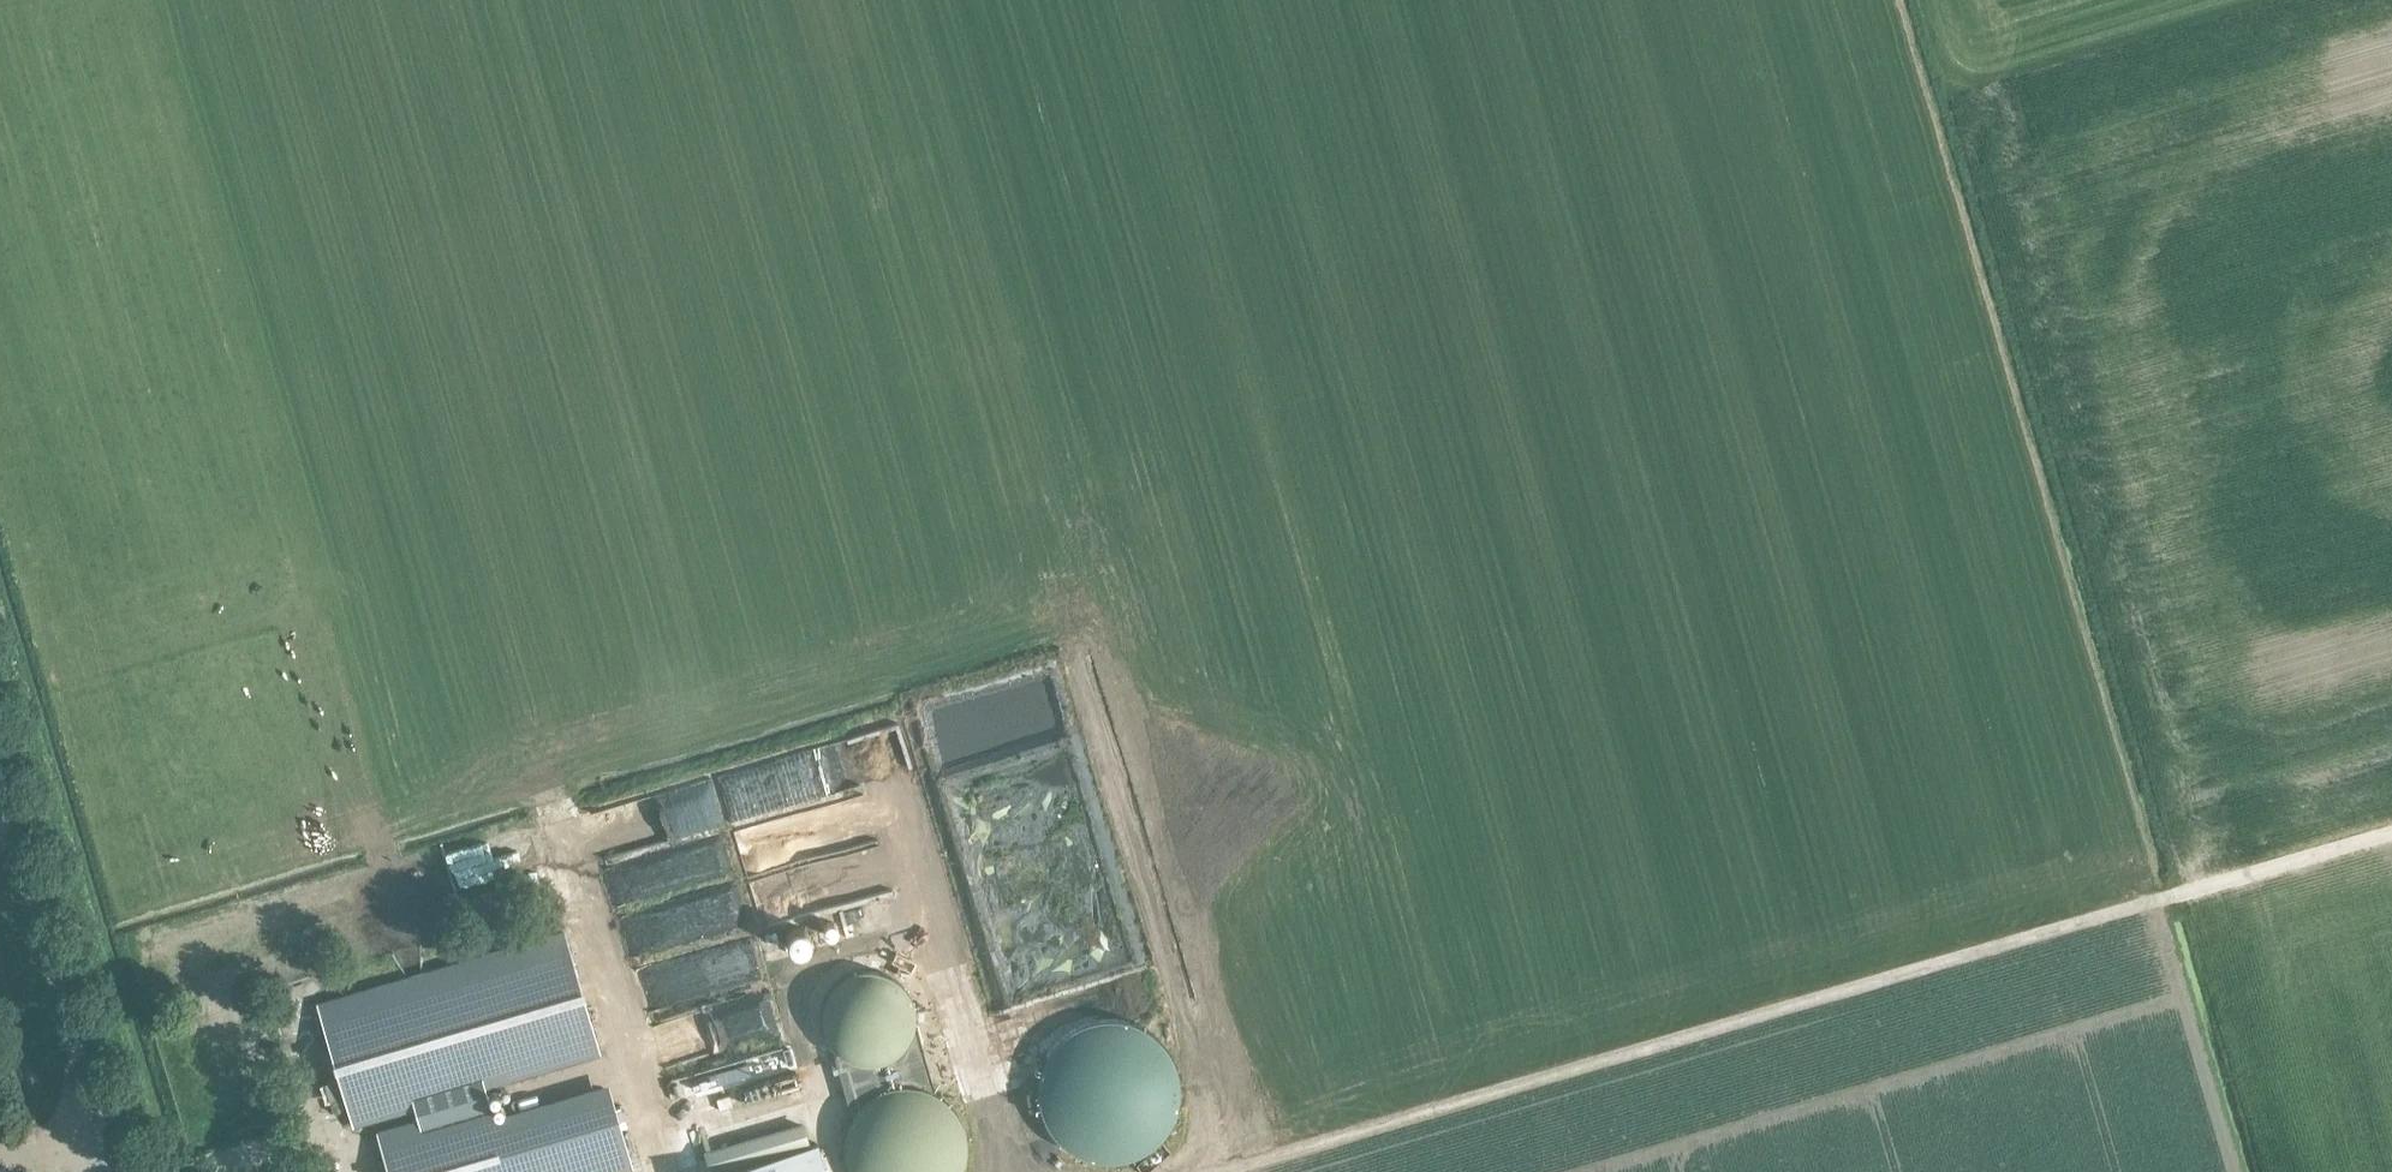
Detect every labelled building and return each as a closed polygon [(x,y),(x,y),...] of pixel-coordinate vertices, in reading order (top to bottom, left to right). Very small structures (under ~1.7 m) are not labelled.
[(768,918),(836,902),(824,853),(840,850),(829,803),(727,827),(756,950),(775,946),(768,918)] [(690,842),(601,862),(609,895),(697,874),(690,842)] [(874,880),(867,844),(850,847),(853,866),(844,868),(847,885),(874,880)] [(731,882),(647,902),(651,916),(675,910),(680,932),(740,918),(731,882)] [(353,1124),(435,1100),(439,1113),(377,1131),(389,1171),(618,1171),(632,1168),(613,1103),(499,1136),(484,1086),(599,1052),(564,933),(318,1005),(353,1124)] [(911,998),(902,984),(894,978),(880,971),(866,969),(852,972),(837,981),(824,997),(821,1017),(825,1038),(831,1047),(837,1053),(848,1060),(866,1065),(881,1063),(894,1057),(905,1047),(913,1034),(915,1023),(917,1016),(911,998)] [(664,980),(637,988),(641,1003),(668,996),(664,980)] [(711,1004),(720,1035),(755,1025),(746,994),(711,1004)] [(1127,1019),(1116,1017),(1105,1016),(1094,1017),(1083,1019),(1073,1024),(1064,1029),(1055,1036),(1048,1045),(1042,1054),(1038,1065),(1035,1075),(1035,1086),(1035,1097),(1038,1108),(1042,1118),(1048,1128),(1055,1136),(1064,1143),(1073,1149),(1083,1153),(1094,1156),(1105,1157),(1116,1156),(1127,1153),(1137,1149),(1147,1143),(1155,1136),(1162,1128),(1168,1118),(1172,1108),(1175,1094),(1176,1086),(1175,1075),(1172,1065),(1168,1054),(1162,1045),(1155,1036),(1147,1029),(1140,1025),(1127,1019)] [(649,1025),(654,1058),(685,1053),(682,1033),(664,1036),(662,1023),(649,1025)] [(901,1085),(905,1085),(908,1085),(912,1085),(915,1086),(919,1086),(924,1088),(929,1090),(933,1092),(936,1093),(915,1023),(913,1034),(905,1047),(894,1057),(881,1063),(866,1065),(848,1060),(837,1053),(831,1047),(852,1116),(852,1115),(856,1109),(861,1104),(865,1099),(871,1095),(877,1092),(885,1088),(894,1086),(901,1085)] [(958,1051),(940,1052),(941,1078),(959,1077),(958,1051)] [(727,1106),(724,1092),(712,1094),(706,1069),(668,1078),(678,1117),(727,1106)] [(742,1103),(798,1086),(794,1072),(738,1089),(742,1103)] [(511,1107),(515,1123),(596,1098),(591,1082),(511,1107)] [(845,1135),(844,1143),(844,1149),(845,1158),(847,1165),(850,1171),(960,1171),(963,1166),(964,1160),(965,1153),(966,1148),(966,1142),(965,1135),(964,1129),(962,1125),(960,1120),(957,1114),(955,1110),(951,1106),(947,1101),(943,1098),(939,1095),(936,1093),(933,1092),(929,1090),(924,1088),(919,1086),(915,1086),(912,1085),(908,1085),(905,1085),(901,1085),(894,1086),(885,1088),(877,1092),(871,1095),(865,1099),(861,1104),(856,1109),(852,1115),(852,1116),(849,1122),(847,1129),(845,1135)] [(703,1170),(709,1168),(808,1139),(804,1125),(705,1154),(706,1157),(700,1159),(703,1170)] [(718,1171),(826,1171),(818,1143),(718,1171)]
